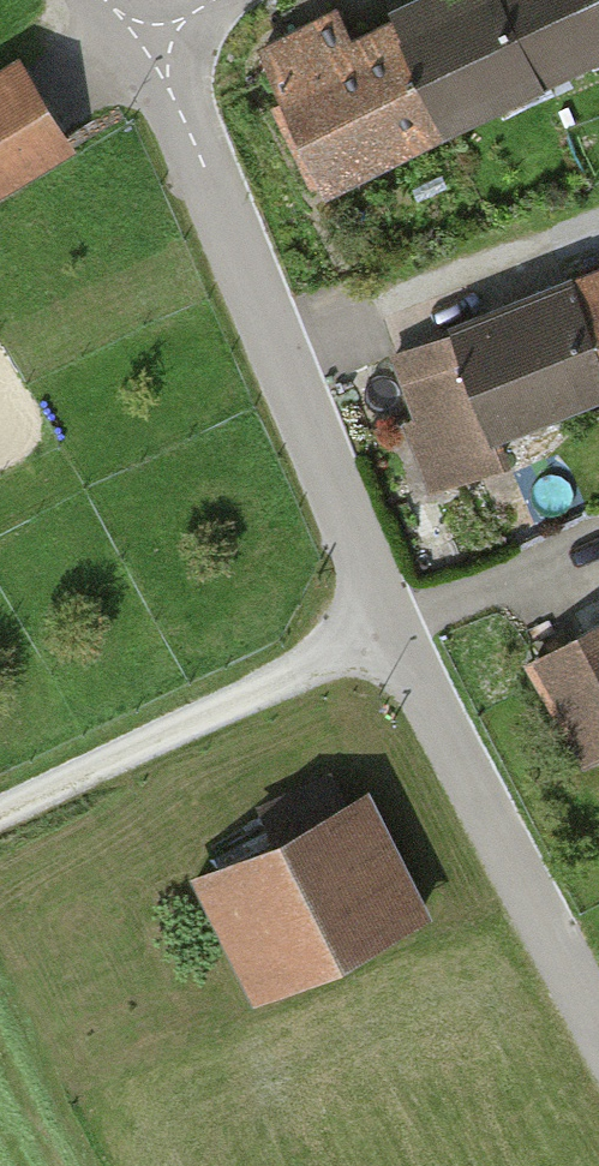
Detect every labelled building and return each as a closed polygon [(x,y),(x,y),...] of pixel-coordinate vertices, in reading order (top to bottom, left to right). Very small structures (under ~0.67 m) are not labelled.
[(373,27),(335,45),(324,23),(262,53),(327,187),(525,92),(522,85),(481,0),(428,0),(373,27)] [(522,85),(598,47),(598,9),(595,0),(481,0),(522,85)] [(20,62),(0,76),(0,182),(69,135),(20,62)] [(567,288),(598,371),(598,276),(567,288)] [(390,356),(440,486),(488,468),(477,439),(598,392),(598,371),(567,288),(390,356)] [(526,662),(577,760),(598,748),(598,623),(526,662)] [(408,913),(353,802),(192,881),(247,992),(408,913)]
